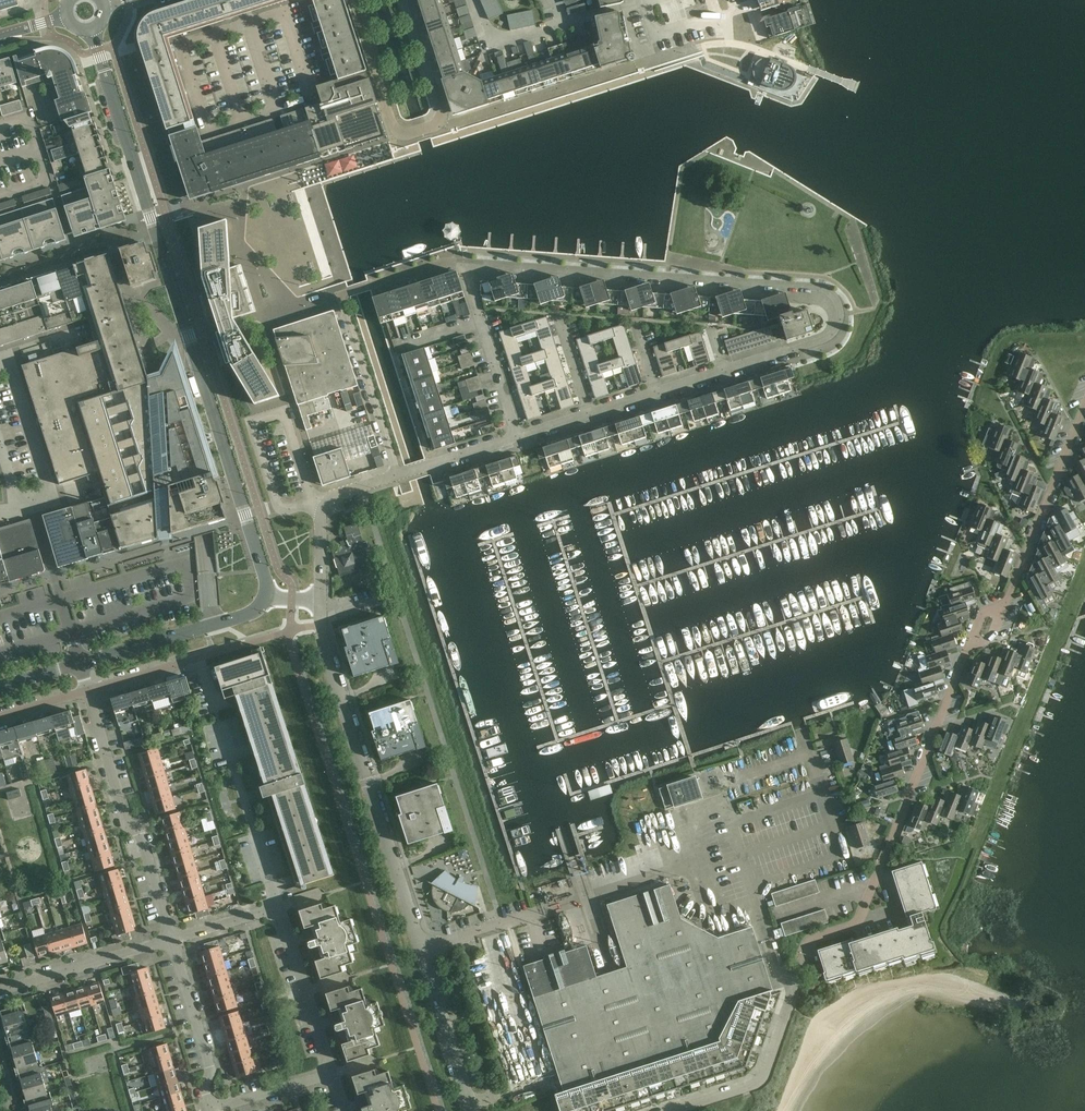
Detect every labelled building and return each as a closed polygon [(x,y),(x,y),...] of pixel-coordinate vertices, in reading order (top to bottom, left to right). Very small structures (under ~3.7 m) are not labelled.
[(18,6),(17,0),(0,0),(0,11),(18,6)] [(196,4),(195,4),(194,0),(192,0),(185,2),(186,6),(179,7),(179,4),(170,7),(171,9),(169,9),(166,10),(163,12),(160,13),(157,15),(155,17),(151,20),(149,23),(147,26),(146,29),(145,33),(144,37),(144,41),(144,45),(144,46),(140,47),(140,48),(145,63),(148,62),(150,68),(147,70),(150,78),(153,77),(155,84),(152,85),(154,93),(157,92),(159,99),(156,100),(159,108),(162,107),(164,114),(161,115),(164,123),(166,122),(170,135),(196,127),(168,39),(242,15),(289,0),(201,0),(202,2),(196,4)] [(321,26),(349,17),(344,0),(312,0),(314,5),(308,6),(313,23),(319,21),(321,26)] [(421,12),(442,6),(441,0),(422,0),(418,1),(421,12)] [(481,2),(483,8),(498,2),(497,0),(486,0),(481,2)] [(621,4),(623,3),(622,0),(598,0),(600,8),(621,4)] [(772,8),(779,6),(778,0),(757,0),(761,12),(772,8)] [(498,2),(483,8),(486,14),(500,8),(498,2)] [(584,4),(577,6),(578,12),(586,11),(584,4)] [(446,17),(442,6),(421,12),(425,24),(446,17)] [(461,7),(464,16),(470,14),(467,6),(461,7)] [(797,7),(792,8),(787,10),(788,12),(774,16),(764,20),(764,22),(770,39),(794,31),(794,28),(799,27),(794,12),(798,11),(801,10),(800,6),(797,7)] [(461,7),(456,9),(459,18),(464,16),(461,7)] [(500,8),(486,14),(489,20),(503,14),(500,8)] [(529,27),(536,25),(533,10),(526,12),(529,27)] [(595,17),(600,42),(599,42),(598,43),(598,44),(598,45),(594,47),(594,45),(593,45),(593,46),(599,64),(600,69),(632,59),(629,43),(625,43),(624,40),(628,39),(622,11),(595,17)] [(523,28),(529,27),(526,12),(520,13),(523,28)] [(513,14),(517,30),(523,28),(520,13),(513,14)] [(510,31),(517,30),(513,14),(507,16),(510,31)] [(328,48),(329,53),(358,44),(349,17),(321,26),(323,31),(317,33),(322,49),(328,48)] [(450,28),(446,17),(425,24),(429,35),(450,28)] [(429,35),(432,46),(453,39),(450,28),(429,35)] [(477,36),(474,28),(469,30),(471,38),(477,36)] [(469,30),(463,31),(466,40),(471,38),(469,30)] [(589,36),(576,40),(585,69),(599,64),(593,46),(589,36)] [(457,51),(453,39),(432,46),(436,57),(457,51)] [(571,73),(585,69),(576,40),(562,44),(565,55),(571,73)] [(533,52),(530,42),(524,44),(527,53),(533,52)] [(543,42),(535,45),(537,54),(546,51),(543,42)] [(367,71),(361,55),(358,44),(329,53),(331,58),(325,60),(330,76),(336,74),(338,80),(366,71),(367,71)] [(64,121),(89,113),(92,112),(86,94),(85,93),(84,92),(82,92),(81,92),(76,75),(79,74),(79,73),(78,73),(75,64),(74,62),(73,59),(72,57),(70,55),(68,53),(66,52),(64,50),(61,49),(59,48),(57,48),(54,47),(51,47),(49,47),(46,48),(44,48),(35,51),(35,50),(34,51),(34,52),(17,57),(17,56),(13,57),(22,88),(27,86),(25,82),(36,78),(38,83),(43,81),(44,82),(44,83),(45,84),(47,84),(48,85),(49,84),(51,90),(56,88),(59,98),(57,99),(57,100),(55,101),(62,122),(64,121)] [(460,62),(457,51),(436,57),(439,69),(460,62)] [(565,55),(551,59),(557,78),(571,73),(565,55)] [(786,64),(766,56),(763,63),(761,62),(759,63),(757,64),(756,65),(755,67),(755,69),(756,71),(757,73),(759,74),(756,81),(778,89),(781,89),(785,88),(788,86),(790,84),(792,81),(793,78),(793,75),(792,71),(791,68),(788,66),(786,64)] [(17,83),(10,58),(0,61),(0,88),(17,83)] [(529,87),(523,69),(523,68),(520,59),(506,63),(509,73),(515,91),(529,87)] [(543,82),(557,78),(551,59),(537,64),(543,82)] [(460,62),(439,69),(443,79),(443,80),(464,73),(460,62)] [(537,64),(523,68),(523,69),(529,87),(543,82),(537,64)] [(362,143),(369,141),(370,141),(377,138),(378,138),(385,136),(386,136),(386,135),(385,133),(385,132),(385,131),(382,124),(382,123),(381,123),(379,116),(375,105),(377,104),(377,103),(370,80),(369,79),(367,71),(366,71),(338,80),(332,82),(316,87),(322,103),(305,109),(306,111),(309,121),(319,153),(321,153),(321,152),(327,150),(328,151),(329,150),(335,148),(336,148),(337,148),(337,147),(343,145),(344,146),(345,145),(346,149),(353,146),(354,146),(361,144),(362,143)] [(443,80),(443,79),(441,80),(448,101),(460,107),(467,111),(468,111),(489,105),(488,100),(487,100),(481,82),(482,82),(481,81),(469,75),(465,73),(465,72),(464,73),(443,80)] [(509,73),(495,77),(501,96),(515,91),(509,73)] [(501,96),(495,77),(482,82),(481,82),(487,100),(488,100),(501,96)] [(267,121),(261,123),(256,124),(254,125),(248,127),(239,129),(239,130),(232,132),(226,134),(223,135),(220,136),(214,138),(206,140),(204,141),(201,142),(197,127),(170,136),(169,136),(169,137),(171,144),(174,151),(177,162),(188,195),(188,196),(190,201),(213,193),(211,188),(212,188),(220,185),(237,180),(270,169),(292,162),(305,158),(320,154),(319,153),(309,121),(306,111),(304,112),(303,109),(299,110),(293,112),(287,114),(280,116),(285,129),(281,130),(277,131),(277,130),(276,130),(272,119),(267,121)] [(70,128),(71,128),(72,131),(95,124),(93,124),(89,113),(64,121),(70,128)] [(95,124),(72,131),(76,142),(99,135),(96,136),(95,130),(97,130),(95,124)] [(54,162),(79,154),(103,146),(102,146),(100,147),(98,142),(101,141),(99,135),(76,142),(51,151),(54,162)] [(103,146),(79,154),(83,165),(106,157),(104,158),(102,153),(104,152),(103,146)] [(83,165),(87,176),(110,169),(109,168),(107,169),(105,164),(108,163),(106,157),(83,165)] [(126,221),(112,176),(110,169),(87,176),(84,177),(87,188),(61,196),(75,237),(126,221)] [(66,240),(53,199),(0,216),(0,261),(66,240)] [(230,269),(227,220),(199,229),(202,278),(216,322),(219,332),(216,333),(226,364),(229,363),(254,405),(280,396),(233,319),(256,312),(241,265),(230,269)] [(442,234),(444,238),(448,240),(452,241),(457,239),(459,235),(459,231),(457,227),(454,224),(449,224),(445,226),(443,229),(442,234)] [(148,253),(146,246),(145,243),(120,250),(129,278),(130,278),(132,285),(155,278),(156,281),(157,280),(155,273),(158,272),(152,252),(148,253)] [(24,365),(22,366),(38,417),(39,421),(49,451),(60,485),(62,484),(86,476),(95,473),(97,473),(100,480),(104,493),(105,495),(105,497),(108,507),(113,523),(120,548),(122,548),(122,546),(141,541),(157,536),(157,539),(159,539),(158,534),(172,533),(172,535),(173,534),(173,532),(191,526),(194,537),(214,531),(211,520),(216,519),(225,516),(225,519),(226,519),(225,514),(222,504),(225,503),(222,492),(221,489),(218,480),(215,482),(212,473),(212,472),(209,472),(208,471),(211,470),(210,465),(208,466),(208,463),(209,463),(207,457),(206,458),(205,457),(205,455),(206,454),(204,448),(203,448),(202,447),(204,447),(202,441),(200,441),(199,438),(201,437),(199,431),(197,432),(197,429),(198,428),(196,423),(195,423),(173,355),(162,377),(149,381),(135,339),(133,331),(130,323),(122,297),(120,289),(117,281),(110,259),(109,255),(109,254),(106,255),(77,264),(74,265),(73,265),(74,267),(74,270),(76,274),(78,280),(81,292),(83,297),(87,309),(89,317),(87,318),(90,326),(95,342),(93,343),(77,348),(66,352),(54,356),(52,356),(30,363),(24,365)] [(56,271),(57,273),(73,323),(87,318),(89,317),(74,267),(73,265),(59,270),(56,271)] [(31,279),(48,331),(73,323),(57,273),(56,271),(51,272),(51,273),(46,275),(45,274),(31,279)] [(456,271),(444,275),(445,279),(452,301),(464,297),(456,271)] [(507,298),(527,299),(528,285),(515,284),(512,273),(500,277),(502,283),(507,298)] [(452,301),(445,279),(444,275),(432,279),(440,305),(452,301)] [(507,298),(502,283),(500,277),(488,281),(488,282),(481,281),(480,296),(493,297),(494,302),(506,298),(507,298)] [(552,301),(553,301),(572,302),(573,288),(561,287),(558,277),(546,281),(552,301)] [(13,285),(12,285),(0,289),(0,291),(16,341),(48,331),(31,279),(30,279),(30,280),(25,281),(24,281),(24,282),(13,285)] [(432,279),(420,283),(428,309),(440,305),(432,279)] [(598,304),(618,306),(619,291),(607,290),(603,280),(591,284),(598,304)] [(540,305),(553,301),(552,301),(546,281),(533,284),(533,285),(528,285),(527,299),(539,300),(540,305)] [(408,286),(409,290),(417,313),(418,318),(430,314),(428,309),(420,283),(408,286)] [(643,307),(644,307),(663,309),(664,294),(652,293),(649,283),(637,287),(643,307)] [(579,288),(573,288),(572,302),(584,303),(586,308),(598,304),(591,284),(579,288)] [(408,286),(396,290),(398,294),(405,316),(417,313),(409,290),(408,286)] [(684,296),(689,311),(708,312),(710,297),(698,297),(694,286),(682,290),(684,296)] [(631,311),(644,307),(643,307),(637,287),(625,291),(619,291),(618,306),(630,306),(631,311)] [(405,316),(398,294),(396,290),(385,294),(386,298),(393,320),(405,316)] [(677,315),(689,311),(684,296),(682,290),(670,294),(670,295),(664,294),(663,309),(675,310),(677,315)] [(734,314),(736,314),(754,315),(755,301),(743,300),(740,290),(728,294),(729,299),(734,314)] [(16,341),(0,291),(0,346),(16,341)] [(768,321),(779,318),(792,313),(791,312),(789,313),(788,310),(791,310),(789,303),(785,293),(761,301),(755,301),(754,315),(766,316),(768,321)] [(393,320),(386,298),(385,294),(372,298),(381,324),(393,320)] [(722,318),(736,314),(734,314),(729,299),(728,294),(716,298),(710,297),(708,312),(720,313),(722,318)] [(285,366),(298,405),(302,418),(308,416),(331,409),(327,399),(324,400),(324,397),(345,391),(351,388),(358,386),(347,351),(343,352),(342,350),(346,349),(334,311),(274,330),(276,339),(275,339),(284,366),(285,366)] [(779,318),(781,325),(786,341),(813,332),(812,327),(815,326),(811,315),(808,316),(806,311),(792,315),(792,313),(779,318)] [(556,346),(547,317),(523,324),(526,334),(538,330),(542,343),(540,344),(542,350),(542,351),(556,346)] [(403,319),(392,321),(394,335),(405,333),(403,319)] [(499,332),(508,362),(522,357),(520,350),(518,351),(513,338),(526,334),(523,324),(499,332)] [(617,351),(619,358),(633,354),(624,324),(600,332),(603,341),(615,337),(619,351),(617,351)] [(774,341),(770,329),(764,331),(768,343),(774,341)] [(768,343),(764,331),(757,333),(761,345),(768,343)] [(576,340),(585,369),(599,365),(599,364),(597,358),(595,359),(591,345),(603,341),(600,332),(576,340)] [(701,332),(677,339),(680,349),(692,345),(696,358),(694,359),(696,366),(710,362),(701,332)] [(761,345),(757,333),(751,335),(755,347),(761,345)] [(464,335),(452,339),(454,346),(467,342),(464,335)] [(755,347),(751,335),(745,337),(749,349),(755,347)] [(745,337),(738,339),(742,351),(749,349),(745,337)] [(653,347),(662,377),(677,373),(674,365),(672,366),(668,353),(680,349),(677,339),(653,347)] [(738,339),(732,341),(736,353),(742,351),(738,339)] [(725,343),(729,356),(736,353),(732,341),(725,343)] [(54,356),(66,352),(64,346),(52,350),(54,356)] [(565,376),(556,346),(542,351),(542,350),(532,354),(535,363),(547,359),(551,372),(549,373),(551,380),(565,376)] [(424,348),(404,354),(405,356),(404,363),(407,363),(408,367),(428,360),(424,348)] [(458,357),(460,363),(472,359),(470,353),(458,357)] [(1010,376),(1019,380),(1022,381),(1023,378),(1027,368),(1028,368),(1030,369),(1033,363),(1030,362),(1032,358),(1019,353),(1017,358),(1014,357),(1011,365),(1014,366),(1010,376)] [(508,362),(518,391),(532,386),(529,379),(527,380),(523,367),(535,363),(532,354),(522,357),(508,362)] [(619,358),(609,361),(612,371),(624,367),(628,380),(626,381),(629,388),(643,383),(633,354),(619,358)] [(472,359),(460,363),(462,370),(474,366),(472,359)] [(411,375),(412,379),(432,372),(428,360),(408,367),(409,368),(408,374),(411,375)] [(599,365),(585,369),(595,399),(609,394),(607,387),(604,388),(600,374),(612,371),(609,361),(599,364),(599,365)] [(787,380),(794,378),(790,365),(782,368),(783,371),(772,374),(779,395),(791,391),(787,380)] [(1030,369),(1028,368),(1027,368),(1023,378),(1022,381),(1018,391),(1027,395),(1030,396),(1031,393),(1035,383),(1039,384),(1041,380),(1037,379),(1040,373),(1030,369)] [(415,386),(416,390),(436,384),(432,372),(412,379),(412,380),(412,386),(415,386)] [(763,388),(766,399),(779,395),(772,374),(761,378),(760,375),(753,377),(757,390),(763,388)] [(465,380),(467,387),(480,383),(478,376),(465,380)] [(551,380),(541,383),(544,392),(557,388),(561,402),(559,402),(561,410),(575,405),(565,376),(551,380)] [(736,386),(742,406),(754,402),(751,392),(757,390),(753,377),(746,379),(747,382),(736,386)] [(480,383),(467,387),(469,393),(482,389),(480,383)] [(532,386),(518,391),(527,420),(541,416),(539,409),(537,410),(532,396),(544,392),(541,383),(532,386)] [(1031,393),(1030,396),(1026,406),(1036,410),(1038,411),(1039,408),(1043,398),(1047,400),(1049,395),(1045,394),(1048,388),(1039,384),(1035,383),(1031,393)] [(436,384),(416,390),(416,392),(416,398),(418,398),(420,402),(440,396),(436,384)] [(727,399),(730,410),(742,406),(736,386),(725,389),(724,386),(717,389),(721,401),(727,399)] [(363,403),(358,391),(352,393),(351,388),(345,391),(349,403),(355,401),(356,405),(363,403)] [(700,397),(706,418),(718,414),(715,403),(721,401),(717,389),(710,391),(711,394),(700,397)] [(485,400),(483,394),(478,396),(475,397),(477,403),(485,400)] [(422,410),(423,414),(444,408),(440,396),(420,402),(420,404),(420,410),(422,410)] [(691,411),(694,422),(706,418),(700,397),(688,401),(687,398),(680,400),(685,413),(691,411)] [(1038,411),(1035,418),(1034,421),(1046,426),(1047,423),(1051,413),(1052,413),(1056,403),(1047,400),(1043,398),(1039,408),(1038,411)] [(473,404),(475,411),(487,407),(485,400),(477,403),(473,404)] [(674,405),(663,409),(670,430),(682,426),(679,415),(685,413),(680,400),(673,402),(674,405)] [(487,407),(475,411),(477,417),(489,413),(487,407)] [(426,422),(427,426),(447,419),(444,408),(423,414),(424,416),(423,422),(426,422)] [(658,433),(670,430),(663,409),(652,413),(651,410),(644,412),(648,425),(654,423),(658,433)] [(638,417),(627,421),(634,441),(646,437),(642,426),(648,425),(644,412),(637,414),(638,417)] [(1047,423),(1046,426),(1043,433),(1042,436),(1051,440),(1054,441),(1064,418),(1052,413),(1051,413),(1047,423)] [(312,429),(308,416),(302,418),(306,431),(312,429)] [(430,434),(431,438),(451,431),(447,419),(427,426),(428,427),(427,434),(430,434)] [(622,445),(634,441),(627,421),(616,424),(615,421),(608,423),(612,436),(618,434),(622,445)] [(608,423),(601,426),(602,429),(591,432),(597,453),(610,449),(606,438),(612,436),(608,423)] [(495,431),(493,424),(481,428),(483,435),(495,431)] [(998,451),(995,458),(997,459),(998,460),(1006,439),(1010,429),(997,424),(997,426),(995,425),(989,427),(982,445),(998,451)] [(451,431),(431,438),(431,439),(431,445),(434,446),(435,450),(455,444),(451,431)] [(585,457),(597,453),(591,432),(580,436),(579,433),(572,435),(576,448),(582,446),(585,457)] [(378,446),(374,435),(367,437),(371,448),(378,446)] [(566,440),(555,444),(561,464),(573,461),(570,450),(576,448),(572,435),(565,437),(566,440)] [(996,462),(998,463),(997,465),(998,467),(1004,470),(1007,471),(1010,464),(1014,454),(1018,456),(1020,450),(1016,448),(1018,444),(1006,439),(998,460),(997,459),(996,462)] [(549,468),(561,464),(555,444),(543,447),(542,444),(535,447),(539,460),(546,458),(549,468)] [(319,483),(321,484),(322,486),(326,485),(327,485),(329,485),(332,484),(334,483),(336,482),(351,477),(342,448),(313,457),(319,474),(315,476),(315,478),(317,480),(318,481),(319,483)] [(516,453),(508,455),(509,458),(498,462),(505,483),(517,479),(513,468),(520,466),(516,453)] [(1018,456),(1014,454),(1010,464),(1007,471),(1006,474),(1004,477),(1014,481),(1016,482),(1018,479),(1022,469),(1026,459),(1018,456)] [(383,455),(376,457),(380,468),(387,466),(383,455)] [(1084,458),(1073,465),(1078,474),(1079,474),(1084,484),(1084,486),(1084,459),(1084,458)] [(493,486),(505,483),(498,462),(487,466),(486,462),(479,465),(483,478),(489,476),(493,486)] [(477,479),(483,478),(479,465),(472,467),(473,470),(462,474),(469,494),(481,490),(477,479)] [(1017,503),(1022,504),(1026,494),(1026,495),(1030,484),(1030,485),(1033,478),(1034,474),(1022,469),(1018,479),(1016,482),(1014,489),(1012,493),(1020,497),(1017,503)] [(456,498),(469,494),(462,474),(451,477),(450,474),(442,476),(447,489),(453,487),(456,498)] [(1084,484),(1079,474),(1078,474),(1067,480),(1072,491),(1070,492),(1068,488),(1065,487),(1064,490),(1067,496),(1073,498),(1075,496),(1079,503),(1084,499),(1084,486),(1084,484)] [(1044,492),(1041,491),(1042,489),(1030,485),(1030,484),(1026,495),(1026,494),(1022,504),(1021,505),(1020,508),(1033,513),(1034,510),(1037,503),(1040,504),(1039,505),(1040,506),(1046,492),(1045,491),(1044,492)] [(108,507),(105,497),(88,502),(91,512),(108,507)] [(88,502),(72,507),(76,519),(87,559),(104,554),(91,512),(88,502)] [(978,508),(970,527),(980,531),(982,532),(988,519),(992,509),(979,504),(978,508)] [(87,559),(76,519),(72,507),(43,515),(58,568),(87,559)] [(108,507),(91,512),(104,554),(107,553),(106,550),(119,547),(120,550),(121,549),(120,548),(108,507)] [(1056,519),(1053,520),(1056,526),(1059,524),(1060,524),(1065,534),(1068,539),(1069,541),(1081,535),(1072,520),(1077,518),(1073,511),(1069,513),(1066,508),(1054,515),(1056,519)] [(10,582),(46,572),(30,519),(0,528),(0,549),(10,582)] [(977,544),(977,545),(978,547),(986,550),(989,551),(990,547),(991,547),(996,534),(1000,524),(988,519),(982,532),(979,539),(978,541),(978,542),(977,544)] [(342,549),(333,552),(340,575),(363,568),(360,559),(368,556),(365,549),(369,548),(367,542),(363,543),(357,524),(344,528),(347,539),(340,542),(342,549)] [(1050,534),(1046,536),(1049,542),(1053,540),(1060,553),(1060,552),(1062,556),(1074,550),(1072,546),(1069,541),(1068,539),(1065,534),(1060,524),(1059,524),(1056,526),(1048,531),(1050,534)] [(987,554),(986,557),(997,561),(998,562),(999,562),(1004,549),(1008,540),(1008,539),(996,534),(991,547),(990,547),(989,551),(987,554)] [(1049,542),(1042,546),(1043,549),(1047,556),(1052,566),(1052,565),(1054,568),(1056,572),(1056,573),(1067,567),(1064,563),(1065,562),(1062,556),(1060,552),(1060,553),(1053,540),(1049,542)] [(10,582),(0,549),(0,585),(10,582)] [(996,569),(994,572),(1007,577),(1008,574),(1015,558),(1018,560),(1019,555),(1016,554),(1014,553),(1014,552),(1013,550),(1010,549),(1009,550),(1008,551),(1004,549),(999,562),(998,562),(996,569)] [(1043,558),(1035,562),(1040,572),(1041,572),(1047,584),(1059,578),(1056,573),(1056,572),(1054,568),(1052,565),(1052,566),(1047,556),(1043,558)] [(1040,572),(1029,578),(1034,588),(1037,594),(1040,600),(1041,600),(1053,594),(1047,584),(1041,572),(1040,572)] [(951,607),(954,606),(955,606),(965,602),(965,603),(966,606),(972,604),(971,601),(975,599),(971,586),(971,587),(969,582),(950,589),(951,593),(947,594),(951,607)] [(1034,588),(1031,590),(1034,596),(1037,602),(1040,600),(1037,594),(1034,588)] [(966,606),(965,603),(965,602),(955,606),(954,606),(951,607),(949,607),(941,610),(945,622),(948,621),(948,622),(958,618),(958,619),(969,615),(966,606)] [(389,666),(398,663),(383,616),(342,629),(347,647),(344,648),(354,677),(389,666)] [(963,631),(958,619),(958,618),(948,622),(948,621),(945,622),(938,625),(941,635),(942,637),(942,638),(952,634),(953,638),(960,636),(959,632),(963,631)] [(953,638),(952,634),(942,638),(942,637),(932,641),(931,641),(935,652),(935,653),(936,653),(946,650),(956,647),(953,638)] [(1014,667),(1026,672),(1036,649),(1033,648),(1034,647),(1033,645),(1028,643),(1026,644),(1026,645),(1023,644),(1021,648),(1018,646),(1015,653),(1019,654),(1014,667)] [(1014,667),(1019,654),(1015,653),(1007,649),(1005,653),(1002,652),(999,658),(1003,660),(998,673),(1010,678),(1014,667)] [(950,663),(946,650),(936,653),(935,653),(929,655),(925,657),(929,669),(940,666),(950,663)] [(296,887),(306,884),(330,876),(301,786),(305,785),(302,773),(297,775),(268,685),(266,685),(264,678),(270,676),(262,652),(215,668),(222,691),(233,688),(235,695),(234,696),(263,787),(264,786),(267,796),(266,796),(296,887)] [(994,683),(998,673),(1003,660),(999,658),(991,655),(987,665),(981,678),(982,678),(994,683)] [(987,665),(974,660),(969,674),(965,683),(978,688),(982,678),(981,678),(987,665)] [(944,678),(940,666),(929,669),(924,671),(919,672),(922,682),(923,684),(923,685),(933,682),(944,678)] [(964,685),(965,683),(969,674),(965,672),(960,684),(964,685)] [(167,682),(174,708),(175,707),(173,703),(186,699),(186,700),(192,698),(186,677),(167,682)] [(148,688),(153,705),(155,711),(168,707),(168,709),(174,708),(167,682),(148,688)] [(909,690),(904,691),(908,703),(909,707),(918,704),(917,701),(937,694),(933,682),(923,685),(912,688),(909,690)] [(147,706),(153,705),(148,688),(130,693),(135,710),(134,708),(147,704),(147,706)] [(130,693),(111,699),(118,724),(129,721),(129,723),(138,721),(135,710),(130,693)] [(424,746),(423,745),(417,724),(418,724),(410,700),(369,713),(374,730),(371,731),(381,761),(416,749),(419,748),(424,746)] [(52,716),(57,733),(59,741),(71,738),(69,729),(76,727),(78,736),(85,734),(80,715),(73,718),(71,711),(70,711),(65,712),(59,714),(52,716)] [(918,711),(906,715),(908,719),(919,715),(918,711)] [(890,731),(888,736),(892,738),(899,736),(903,735),(913,732),(914,735),(921,733),(919,730),(924,728),(919,715),(908,719),(899,722),(894,724),(893,721),(889,722),(888,725),(890,731)] [(987,724),(991,726),(987,736),(984,744),(996,749),(999,740),(1002,734),(1005,735),(1009,725),(1006,724),(1007,720),(995,715),(993,719),(989,718),(987,724)] [(51,735),(57,733),(52,716),(33,722),(38,739),(38,738),(38,736),(50,733),(51,735)] [(974,731),(969,744),(982,749),(984,744),(987,736),(991,726),(987,724),(978,720),(974,731)] [(32,740),(38,739),(33,722),(15,727),(20,744),(19,742),(31,738),(32,740)] [(958,736),(954,746),(967,751),(969,744),(974,731),(962,726),(958,736)] [(14,727),(0,731),(0,746),(4,758),(4,760),(23,755),(20,744),(15,727),(14,727)] [(172,731),(174,737),(182,734),(180,728),(172,731)] [(939,740),(935,750),(938,751),(941,753),(950,756),(954,746),(958,736),(946,731),(942,741),(939,740)] [(886,736),(886,737),(890,752),(891,752),(896,751),(907,747),(907,748),(908,751),(914,749),(913,745),(917,744),(914,735),(913,732),(903,735),(899,736),(892,738),(888,736),(886,736)] [(148,738),(150,744),(163,740),(161,734),(148,738)] [(209,737),(216,766),(225,764),(218,735),(209,737)] [(833,743),(841,765),(854,761),(846,739),(833,743)] [(132,748),(130,741),(124,743),(126,750),(132,748)] [(888,753),(886,754),(890,766),(890,767),(900,763),(902,767),(908,765),(907,761),(911,760),(908,751),(907,748),(907,747),(896,751),(891,752),(888,753)] [(142,766),(161,761),(157,749),(158,749),(158,748),(138,754),(138,755),(139,755),(142,766)] [(74,756),(67,757),(69,765),(76,763),(74,756)] [(831,756),(821,758),(823,768),(833,766),(831,756)] [(52,758),(45,760),(48,773),(55,770),(52,758)] [(45,760),(37,762),(41,775),(48,773),(45,760)] [(142,766),(146,778),(164,773),(161,761),(142,766)] [(890,766),(880,770),(884,782),(894,779),(905,776),(902,767),(900,763),(890,767),(890,766)] [(20,768),(23,778),(29,776),(26,767),(20,768)] [(71,787),(89,782),(86,770),(86,769),(66,775),(67,776),(71,787)] [(164,773),(146,778),(149,790),(168,785),(164,773)] [(695,777),(658,789),(665,810),(701,798),(695,777)] [(884,782),(873,786),(877,799),(898,792),(894,779),(884,782)] [(71,787),(74,799),(93,794),(89,782),(71,787)] [(437,783),(402,795),(396,797),(401,814),(398,815),(408,844),(443,833),(446,832),(446,831),(451,830),(444,808),(445,807),(437,783)] [(149,790),(153,802),(171,797),(168,785),(149,790)] [(738,785),(730,787),(735,800),(742,797),(738,785)] [(957,810),(969,815),(970,814),(973,815),(977,803),(974,802),(979,791),(966,786),(962,797),(957,810)] [(6,793),(9,800),(22,796),(20,789),(6,793)] [(941,815),(953,820),(954,817),(957,810),(962,797),(950,792),(947,798),(944,796),(942,800),(946,802),(941,815)] [(74,799),(78,811),(96,806),(93,794),(74,799)] [(156,815),(176,809),(175,808),(171,797),(153,802),(156,813),(156,814),(156,815)] [(937,825),(941,815),(946,802),(942,800),(934,797),(931,803),(927,801),(926,806),(930,807),(924,820),(925,820),(928,821),(937,825)] [(868,799),(860,802),(862,808),(870,805),(868,799)] [(920,830),(925,820),(924,820),(930,807),(926,806),(917,802),(905,831),(908,832),(910,833),(911,832),(912,831),(913,830),(914,828),(920,830)] [(96,806),(78,811),(81,823),(100,818),(96,806)] [(180,812),(160,818),(161,819),(161,818),(165,830),(183,825),(180,813),(180,812)] [(856,816),(858,824),(849,827),(856,848),(869,844),(862,822),(865,822),(862,814),(856,816)] [(81,823),(85,835),(103,830),(100,818),(81,823)] [(165,830),(168,842),(186,837),(183,825),(165,830)] [(88,847),(107,842),(103,830),(85,835),(88,847)] [(186,837),(168,842),(172,854),(190,849),(186,837)] [(88,847),(92,859),(110,853),(107,842),(88,847)] [(172,854),(175,866),(194,860),(190,849),(172,854)] [(95,871),(114,866),(114,865),(110,853),(92,859),(95,870),(95,871)] [(210,855),(194,860),(196,866),(212,862),(210,855)] [(175,866),(179,878),(197,872),(194,860),(175,866)] [(874,969),(873,967),(885,963),(886,965),(889,965),(888,962),(900,958),(901,961),(916,956),(917,958),(921,957),(921,954),(934,950),(931,940),(932,940),(931,938),(930,939),(922,912),(936,907),(921,862),(891,871),(906,917),(909,916),(913,928),(896,934),(895,931),(851,945),(850,943),(818,953),(826,979),(840,975),(840,977),(843,976),(842,974),(854,970),(855,973),(870,968),(871,970),(874,969)] [(119,870),(119,869),(99,875),(100,875),(104,887),(122,882),(118,870),(119,870)] [(428,882),(432,884),(433,885),(432,886),(432,891),(432,894),(432,897),(433,899),(434,901),(436,903),(438,906),(440,908),(443,910),(445,911),(448,912),(451,912),(453,912),(455,912),(458,911),(460,911),(463,909),(466,908),(468,906),(470,903),(474,906),(477,907),(475,905),(477,887),(471,886),(468,886),(458,881),(460,876),(458,880),(457,879),(455,878),(454,877),(452,876),(451,875),(449,873),(448,872),(447,871),(446,870),(442,874),(432,884),(426,880),(426,881),(428,882)] [(182,890),(201,884),(197,872),(179,878),(182,890)] [(8,873),(0,875),(2,883),(10,881),(8,873)] [(819,893),(815,881),(815,879),(809,881),(813,895),(819,893)] [(80,880),(74,882),(76,890),(82,888),(80,880)] [(807,897),(813,895),(809,881),(802,883),(807,897)] [(125,893),(122,882),(104,887),(105,891),(107,899),(125,893)] [(800,899),(807,897),(802,883),(796,885),(800,899)] [(182,890),(186,902),(204,896),(201,884),(182,890)] [(705,1046),(717,1042),(720,1041),(719,1039),(719,1038),(720,1036),(726,1024),(732,1013),(738,1001),(761,993),(770,991),(772,990),(752,927),(718,938),(707,932),(681,919),(670,884),(606,905),(610,916),(610,915),(614,926),(613,926),(626,968),(596,977),(593,966),(592,967),(589,957),(590,956),(586,945),(523,966),(563,1091),(567,1090),(580,1086),(581,1085),(592,1082),(605,1078),(617,1074),(630,1070),(642,1066),(655,1062),(667,1058),(680,1054),(692,1050),(705,1046)] [(790,887),(794,901),(800,899),(796,885),(790,887)] [(794,901),(790,887),(784,889),(788,903),(794,901)] [(782,905),(788,903),(784,889),(778,891),(782,905)] [(775,907),(782,905),(778,891),(771,894),(773,900),(775,904),(775,907)] [(107,899),(111,911),(129,905),(125,893),(107,899)] [(204,896),(186,902),(189,913),(189,914),(195,913),(197,919),(210,915),(208,908),(207,908),(204,896)] [(316,939),(310,941),(310,942),(309,942),(309,943),(308,944),(309,945),(309,946),(310,947),(311,948),(312,947),(312,948),(318,946),(322,958),(315,961),(321,979),(343,972),(341,966),(353,962),(348,946),(358,942),(350,919),(340,922),(335,905),(323,909),(321,903),(299,911),(304,929),(312,926),(316,939)] [(111,911),(114,923),(132,917),(129,905),(111,911)] [(824,909),(818,911),(822,924),(829,922),(824,909)] [(822,924),(818,911),(812,913),(816,926),(822,924)] [(812,913),(806,915),(810,928),(816,926),(812,913)] [(810,928),(806,915),(799,917),(804,930),(810,928)] [(867,929),(886,927),(884,915),(866,918),(867,929)] [(112,936),(112,937),(114,944),(130,939),(128,932),(137,930),(136,929),(132,917),(114,923),(117,934),(112,936)] [(799,917),(793,919),(797,932),(804,930),(799,917)] [(793,919),(787,921),(791,934),(797,932),(793,919)] [(791,934),(787,921),(781,923),(785,936),(791,934)] [(81,925),(70,928),(75,946),(87,943),(87,944),(88,943),(82,924),(81,924),(81,925)] [(63,950),(75,946),(70,928),(58,931),(63,950)] [(51,953),(63,950),(58,931),(46,935),(51,953)] [(51,953),(46,935),(34,938),(33,938),(39,958),(40,957),(51,953)] [(201,953),(204,964),(223,959),(219,947),(220,947),(218,940),(204,944),(206,950),(200,952),(200,953),(201,953)] [(35,958),(30,943),(24,945),(29,960),(35,958)] [(0,952),(0,970),(13,966),(11,959),(8,960),(5,951),(0,952)] [(223,959),(204,964),(208,976),(226,971),(223,959)] [(121,968),(123,974),(139,970),(137,963),(121,968)] [(132,985),(151,980),(147,968),(148,968),(148,967),(139,970),(123,974),(123,975),(129,974),(132,985)] [(208,976),(211,988),(230,983),(226,971),(208,976)] [(132,985),(136,997),(154,992),(151,980),(132,985)] [(98,983),(87,987),(92,1005),(104,1001),(104,1002),(105,1002),(99,982),(98,982),(98,983)] [(211,988),(215,1000),(233,995),(230,983),(211,988)] [(343,1022),(336,1024),(335,1025),(335,1026),(335,1027),(335,1028),(336,1029),(336,1030),(337,1031),(338,1030),(338,1031),(345,1029),(349,1041),(341,1044),(347,1062),(370,1055),(368,1049),(380,1045),(375,1028),(385,1025),(377,1002),(367,1005),(362,988),(350,992),(348,986),(325,993),(331,1011),(339,1009),(343,1022)] [(80,1008),(92,1005),(87,987),(75,990),(80,1008)] [(68,1012),(80,1008),(75,990),(63,994),(68,1012)] [(761,1023),(765,1011),(771,995),(770,993),(770,991),(761,993),(738,1001),(732,1013),(726,1024),(720,1036),(719,1038),(719,1039),(720,1041),(717,1042),(705,1046),(692,1050),(680,1054),(667,1058),(655,1062),(642,1066),(630,1070),(617,1074),(605,1078),(592,1082),(581,1085),(580,1086),(567,1090),(563,1091),(554,1094),(555,1097),(560,1110),(606,1110),(614,1108),(627,1104),(640,1100),(652,1096),(665,1092),(677,1088),(689,1084),(702,1080),(714,1076),(727,1072),(740,1068),(744,1064),(748,1060),(752,1048),(757,1035),(761,1023)] [(136,997),(139,1009),(158,1004),(154,992),(136,997)] [(68,1012),(63,994),(51,997),(51,996),(50,997),(56,1016),(57,1016),(57,1015),(68,1012)] [(236,1006),(233,995),(215,1000),(218,1011),(217,1012),(218,1013),(237,1007),(237,1006),(236,1006)] [(26,1021),(23,1011),(26,1011),(24,1004),(0,1011),(0,1018),(2,1018),(5,1027),(26,1021)] [(139,1009),(143,1021),(161,1016),(158,1004),(139,1009)] [(239,1011),(219,1017),(219,1018),(220,1017),(223,1029),(242,1024),(238,1012),(239,1012),(239,1011)] [(161,1016),(143,1021),(146,1033),(146,1034),(166,1028),(165,1027),(161,1016)] [(26,1021),(5,1027),(8,1036),(5,1037),(7,1043),(33,1036),(31,1029),(29,1030),(26,1021)] [(223,1029),(227,1041),(245,1036),(242,1024),(223,1029)] [(33,1036),(7,1043),(9,1050),(12,1049),(14,1058),(35,1052),(32,1043),(35,1042),(33,1036)] [(245,1036),(227,1041),(230,1053),(249,1047),(245,1036)] [(167,1043),(147,1049),(147,1050),(148,1050),(151,1061),(170,1056),(166,1045),(167,1044),(167,1043)] [(230,1053),(234,1065),(252,1059),(249,1047),(230,1053)] [(35,1052),(14,1058),(17,1067),(14,1068),(16,1075),(42,1067),(41,1061),(38,1061),(35,1052)] [(151,1061),(155,1073),(173,1068),(170,1056),(151,1061)] [(252,1059),(234,1065),(237,1076),(237,1077),(256,1072),(256,1071),(252,1059)] [(508,1065),(508,1079),(520,1079),(519,1065),(508,1065)] [(21,1080),(23,1090),(44,1083),(42,1074),(44,1073),(42,1067),(16,1075),(18,1081),(21,1080)] [(173,1068),(155,1073),(158,1085),(177,1080),(173,1068)] [(363,1107),(362,1108),(362,1107),(362,1108),(362,1109),(362,1110),(402,1110),(411,1108),(404,1084),(394,1088),(388,1071),(376,1075),(375,1069),(352,1076),(358,1094),(365,1092),(369,1105),(363,1107)] [(74,1092),(69,1076),(68,1077),(66,1077),(64,1078),(69,1093),(74,1092)] [(158,1085),(162,1097),(180,1092),(177,1080),(158,1085)] [(44,1083),(23,1090),(26,1099),(23,1100),(25,1106),(52,1098),(50,1092),(47,1093),(44,1083)] [(79,1107),(74,1092),(69,1093),(73,1109),(79,1107)] [(180,1092),(162,1097),(166,1109),(184,1104),(180,1092)] [(25,1106),(27,1110),(52,1110),(51,1106),(54,1105),(52,1098),(25,1106)]
